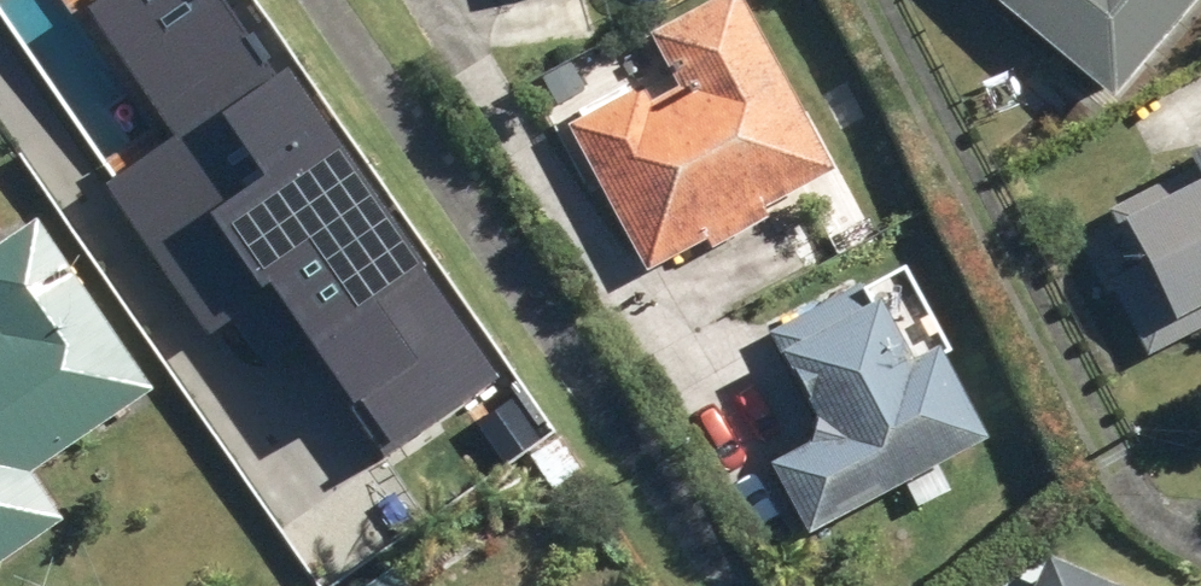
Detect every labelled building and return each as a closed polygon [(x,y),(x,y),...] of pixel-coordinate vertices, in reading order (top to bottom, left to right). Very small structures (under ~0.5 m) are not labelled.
[(631,281),(692,248),(698,257),(751,228),(747,219),(817,181),(719,0),(716,0),(637,44),(665,96),(634,113),(625,95),(552,135),(631,281)] [(1090,107),(1180,0),(961,0),(1090,107)] [(294,395),(315,425),(422,351),(402,322),(442,294),(324,123),(143,247),(169,284),(164,287),(256,421),(294,395)] [(11,568),(85,518),(55,471),(177,387),(61,218),(0,260),(0,296),(24,331),(0,347),(0,552),(11,568)] [(746,478),(783,550),(893,493),(901,511),(932,495),(922,477),(960,458),(911,366),(889,377),(857,314),(853,315),(842,292),(755,337),(768,360),(759,365),(802,448),(746,478)] [(475,391),(528,463),(574,430),(523,358),(475,391)] [(550,458),(572,491),(597,473),(574,441),(550,458)] [(1032,563),(1022,585),(1086,585),(1032,563)] [(408,570),(384,585),(420,585),(408,570)]
